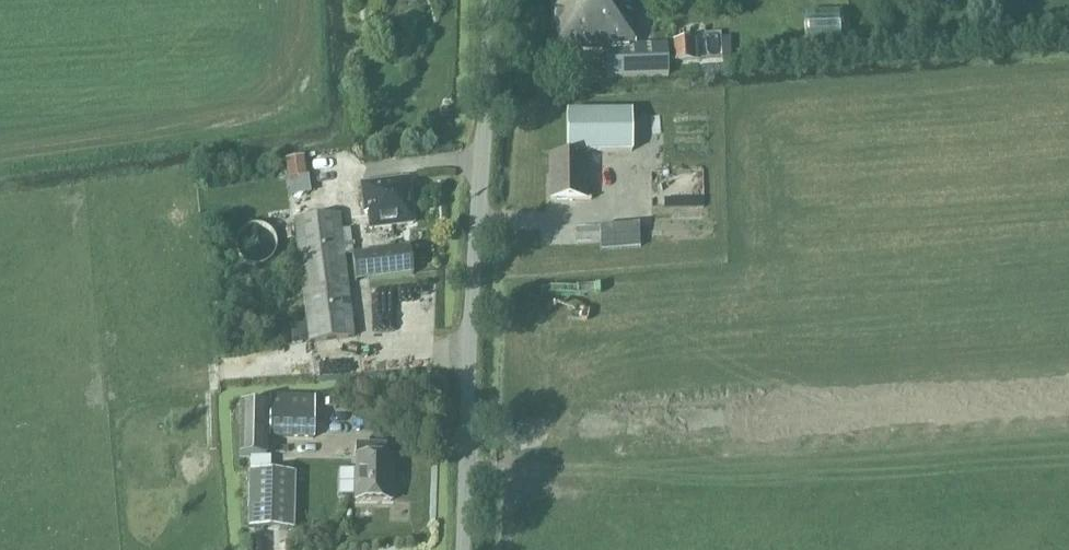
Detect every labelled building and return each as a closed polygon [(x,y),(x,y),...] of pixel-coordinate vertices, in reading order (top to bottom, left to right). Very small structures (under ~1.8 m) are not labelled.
[(668,76),(667,45),(637,46),(635,0),(555,0),(556,49),(608,48),(609,77),(668,76)] [(834,32),(834,21),(809,20),(808,32),(834,32)] [(692,40),(674,41),(675,61),(694,60),(692,40)] [(633,112),(567,113),(567,152),(633,152),(633,112)] [(284,158),(287,176),(308,172),(305,154),(284,158)] [(551,201),(592,200),(592,199),(585,199),(584,156),(550,157),(550,173),(553,173),(553,200),(551,200),(551,201)] [(415,225),(410,179),(360,185),(364,216),(367,216),(370,231),(415,225)] [(340,215),(294,220),(309,343),(355,337),(345,255),(354,254),(351,230),(342,231),(340,215)] [(265,265),(272,259),(275,254),(277,247),(276,240),(273,234),(269,230),(266,227),(259,226),(251,226),(245,230),(239,236),(236,242),(236,248),(237,254),(241,259),(246,264),(251,266),(258,266),(265,265)] [(639,226),(599,228),(599,229),(578,230),(578,244),(600,243),(601,252),(641,249),(639,226)] [(354,256),(352,256),(352,257),(356,283),(413,276),(410,249),(354,256)] [(316,397),(269,396),(268,439),(315,440),(316,397)] [(239,405),(239,457),(251,457),(267,458),(268,406),(239,405)] [(357,497),(357,501),(391,502),(392,458),(384,458),(384,447),(356,446),(357,470),(357,497)] [(251,473),(249,529),(293,531),(294,474),(271,473),(272,458),(267,458),(251,457),(251,473)]
